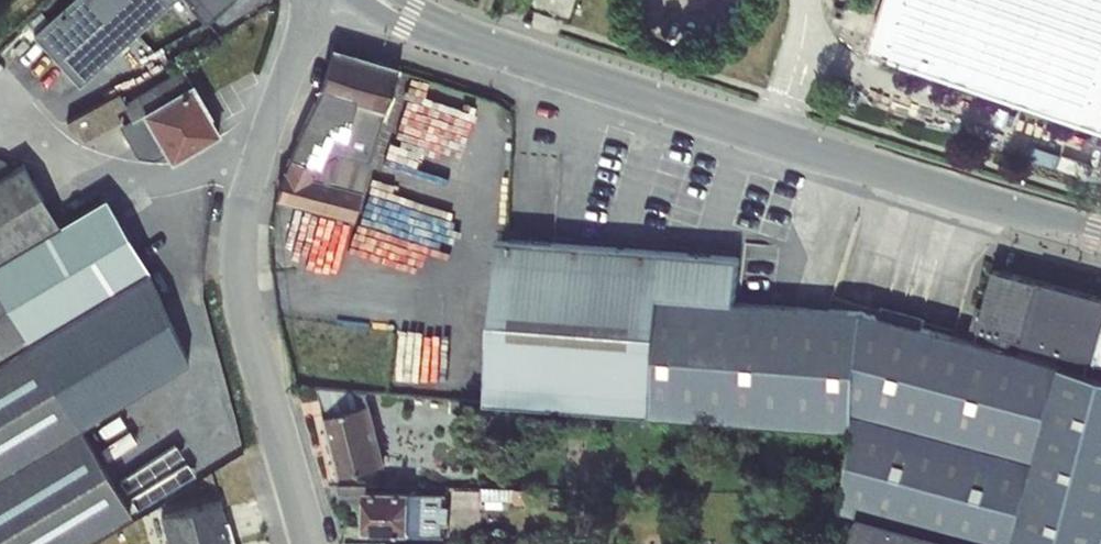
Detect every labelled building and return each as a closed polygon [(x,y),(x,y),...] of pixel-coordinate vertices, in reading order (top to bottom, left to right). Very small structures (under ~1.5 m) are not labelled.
[(26,26),(78,85),(175,0),(55,0),(26,26)] [(208,13),(223,0),(188,0),(208,13)] [(539,6),(574,16),(579,0),(541,0),(539,6)] [(401,66),(330,44),(319,80),(361,93),(390,101),(401,66)] [(192,72),(141,98),(168,153),(219,128),(192,72)] [(361,93),(319,80),(273,191),(354,218),(362,191),(312,172),(332,133),(347,134),(361,93)] [(133,510),(29,334),(210,229),(168,153),(162,146),(58,207),(24,149),(0,163),(0,543),(76,543),(133,510)] [(494,239),(471,400),(845,442),(829,543),(1100,543),(1100,292),(996,263),(974,330),(744,285),(744,243),(494,239)] [(367,401),(317,414),(338,478),(386,466),(367,401)] [(446,491),(363,482),(359,529),(477,540),(478,506),(546,505),(547,486),(451,484),(446,491)] [(230,493),(165,506),(172,543),(240,543),(230,493)]
